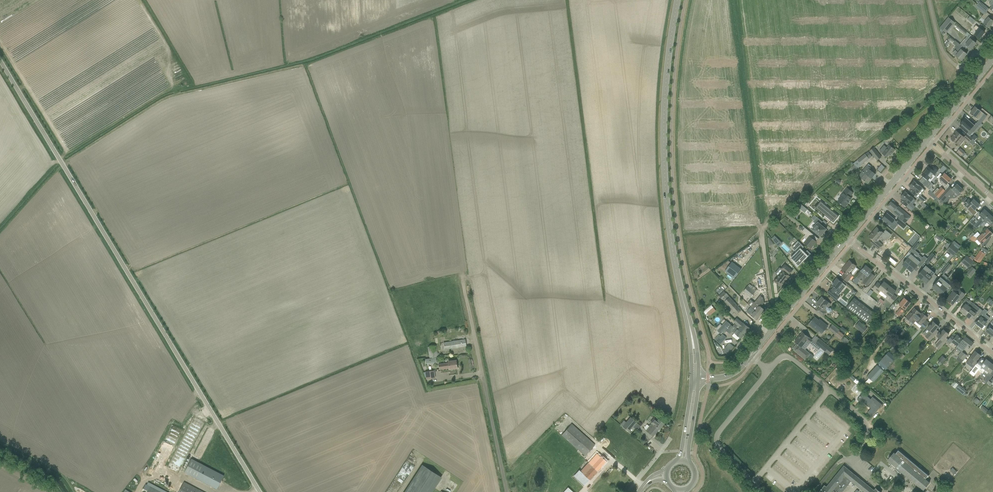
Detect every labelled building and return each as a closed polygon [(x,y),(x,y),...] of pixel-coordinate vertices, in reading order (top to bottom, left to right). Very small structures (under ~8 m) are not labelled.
[(980,1),(977,4),(977,5),(978,5),(987,12),(989,9),(983,4),(980,2),(980,1)] [(975,7),(984,14),(981,17),(986,21),(983,23),(985,25),(989,28),(992,22),(992,21),(988,17),(990,16),(990,15),(987,12),(978,5),(977,5),(975,7)] [(967,19),(973,24),(976,21),(970,16),(967,19)] [(941,27),(940,28),(947,33),(955,23),(949,17),(941,27)] [(956,24),(955,25),(957,27),(957,28),(959,30),(965,35),(967,32),(957,24),(956,24)] [(975,34),(980,38),(985,32),(980,28),(976,25),(973,28),(977,31),(975,34)] [(965,39),(963,42),(964,43),(968,46),(971,49),(976,43),(971,39),(967,36),(965,39)] [(956,50),(953,54),(956,56),(958,58),(962,61),(967,54),(960,49),(962,46),(955,41),(953,43),(958,47),(957,49),(956,50)] [(984,97),(991,103),(992,101),(992,95),(992,96),(988,92),(984,97)] [(984,97),(980,101),(985,105),(983,107),(988,112),(989,109),(988,108),(991,103),(984,97)] [(970,113),(979,120),(984,114),(975,107),(970,113)] [(965,117),(959,124),(961,125),(959,127),(970,136),(974,132),(971,130),(975,125),(965,117)] [(976,141),(967,134),(964,137),(963,136),(956,131),(953,135),(953,136),(951,139),(951,140),(951,141),(953,143),(954,142),(957,144),(960,146),(966,139),(973,145),(976,141)] [(887,157),(890,153),(892,154),(895,150),(889,144),(886,147),(884,145),(879,151),(882,153),(887,157)] [(874,148),(870,151),(877,160),(881,157),(874,148)] [(866,154),(858,160),(861,165),(869,158),(872,156),(869,152),(866,154)] [(978,162),(975,166),(980,170),(986,163),(981,159),(983,157),(980,155),(976,160),(978,162)] [(980,170),(985,174),(988,170),(991,172),(992,170),(992,165),(991,167),(986,163),(980,170)] [(853,164),(848,171),(852,174),(858,168),(858,167),(854,165),(853,164)] [(866,167),(862,171),(872,179),(875,174),(871,171),(869,169),(871,168),(867,165),(866,167)] [(929,167),(922,175),(926,178),(928,180),(930,179),(931,177),(933,175),(934,174),(938,170),(933,167),(932,169),(929,167)] [(859,176),(868,184),(872,179),(862,171),(859,176)] [(942,184),(944,186),(945,186),(947,185),(951,179),(944,173),(941,177),(940,178),(942,180),(940,182),(942,183),(942,184)] [(910,185),(909,187),(911,189),(909,191),(918,199),(921,196),(925,190),(914,181),(913,182),(912,182),(910,184),(910,185)] [(925,185),(930,189),(932,187),(934,185),(928,181),(925,185)] [(945,191),(939,198),(943,201),(945,203),(949,199),(955,192),(959,195),(959,194),(963,190),(962,189),(962,188),(961,187),(960,187),(959,186),(958,185),(957,184),(952,189),(949,186),(945,191)] [(838,201),(845,207),(849,202),(852,198),(850,197),(853,193),(847,188),(840,197),(840,198),(838,201)] [(937,188),(933,193),(939,198),(945,191),(942,188),(941,188),(939,189),(938,188),(937,188)] [(930,191),(928,194),(935,199),(937,196),(930,191)] [(901,196),(900,197),(903,199),(901,202),(906,207),(908,204),(909,205),(914,199),(905,192),(904,193),(903,193),(901,195),(901,196)] [(975,210),(980,205),(974,200),(971,202),(968,199),(964,204),(969,208),(968,209),(974,215),(977,211),(975,210)] [(892,201),(887,207),(900,217),(899,218),(905,223),(906,222),(911,217),(897,206),(895,204),(892,201)] [(839,216),(822,202),(818,208),(825,215),(833,223),(839,216)] [(801,204),(798,207),(805,212),(807,209),(801,204)] [(990,214),(984,209),(975,219),(978,221),(974,225),(977,228),(978,227),(980,225),(990,214)] [(887,214),(883,219),(886,222),(886,223),(889,225),(889,224),(890,225),(894,220),(887,214)] [(980,225),(980,226),(983,228),(985,225),(987,222),(990,224),(991,226),(992,224),(992,217),(990,214),(980,225)] [(812,230),(821,237),(822,235),(823,235),(825,232),(824,232),(827,229),(821,225),(823,222),(817,217),(813,222),(816,225),(812,230)] [(899,219),(896,222),(904,228),(906,225),(899,219)] [(871,243),(879,249),(883,245),(878,241),(881,238),(884,240),(887,240),(891,234),(890,233),(887,236),(877,227),(869,237),(873,241),(871,243)] [(805,228),(802,232),(807,236),(805,238),(807,240),(804,243),(811,248),(812,248),(813,248),(813,247),(814,246),(814,245),(817,242),(812,238),(814,236),(815,236),(805,228)] [(977,239),(982,244),(982,245),(985,247),(990,238),(989,237),(992,234),(988,229),(977,239)] [(798,253),(791,259),(793,262),(797,267),(801,264),(800,263),(804,259),(807,256),(804,253),(805,252),(802,249),(804,247),(798,241),(797,241),(798,242),(792,247),(797,252),(798,253)] [(920,244),(917,242),(912,248),(915,251),(920,244)] [(954,256),(959,250),(952,244),(947,250),(954,256)] [(975,259),(980,262),(985,254),(980,251),(975,259)] [(925,262),(927,264),(935,255),(932,253),(927,258),(925,262)] [(907,268),(916,258),(911,254),(903,264),(907,268)] [(887,258),(887,259),(895,265),(897,262),(889,256),(887,258)] [(920,262),(918,265),(920,267),(925,262),(927,258),(924,256),(923,258),(922,259),(920,262)] [(973,262),(966,256),(961,262),(968,267),(973,262)] [(918,265),(920,262),(916,258),(907,268),(912,272),(918,265)] [(849,261),(842,270),(846,274),(842,277),(847,281),(853,275),(851,273),(856,267),(856,266),(849,261)] [(732,262),(725,271),(735,278),(742,269),(732,262)] [(941,272),(944,274),(951,265),(948,263),(941,272)] [(793,271),(785,264),(780,269),(782,270),(774,280),(782,287),(790,276),(789,275),(793,271)] [(862,282),(867,286),(875,276),(871,273),(872,271),(866,265),(857,276),(860,279),(863,281),(862,282)] [(922,280),(930,269),(926,266),(917,276),(922,280)] [(972,268),(967,272),(970,276),(976,272),(972,268)] [(927,283),(935,273),(930,269),(922,280),(927,283)] [(764,277),(756,278),(757,290),(765,290),(764,277)] [(945,281),(941,277),(932,287),(937,291),(945,281)] [(843,283),(837,278),(832,285),(834,287),(831,290),(831,289),(828,293),(837,300),(840,297),(838,295),(841,292),(837,289),(843,283)] [(879,293),(882,296),(890,286),(884,281),(881,285),(878,282),(873,288),(879,293)] [(937,291),(941,295),(950,285),(945,281),(937,291)] [(744,291),(751,297),(757,290),(753,286),(753,287),(750,284),(744,291)] [(886,298),(892,303),(896,299),(892,296),(896,291),(890,286),(882,296),(886,298)] [(947,300),(953,305),(958,297),(961,299),(960,301),(963,297),(965,294),(961,290),(956,286),(952,291),(953,291),(947,300)] [(735,313),(736,315),(741,310),(730,297),(726,293),(724,291),(719,296),(724,302),(735,313)] [(751,306),(751,307),(761,315),(765,310),(761,307),(764,303),(763,298),(760,295),(755,302),(753,304),(751,306)] [(820,314),(823,316),(826,312),(825,312),(826,310),(828,312),(830,313),(832,311),(831,308),(829,308),(831,304),(822,297),(817,303),(820,306),(817,311),(820,314)] [(854,298),(847,308),(855,314),(862,304),(858,301),(858,302),(854,298)] [(899,305),(901,307),(896,314),(899,316),(910,302),(905,298),(899,305)] [(960,311),(966,315),(973,305),(974,304),(966,298),(962,303),(963,302),(966,304),(960,311)] [(966,315),(971,319),(976,313),(979,315),(983,311),(980,308),(977,305),(977,306),(974,304),(973,305),(966,315)] [(712,305),(704,311),(706,314),(708,313),(710,315),(717,310),(712,305)] [(751,316),(757,320),(761,315),(751,307),(747,312),(751,315),(751,316)] [(907,318),(905,320),(912,326),(913,324),(914,323),(916,321),(922,314),(915,308),(906,317),(907,318)] [(980,318),(976,323),(979,325),(978,326),(981,328),(981,327),(982,328),(990,318),(986,314),(988,311),(984,309),(983,311),(979,315),(978,316),(980,318)] [(923,313),(922,314),(916,321),(922,326),(920,328),(922,330),(929,323),(926,320),(928,317),(923,313)] [(815,317),(810,323),(822,333),(828,326),(825,323),(821,320),(820,321),(815,317)] [(738,329),(744,335),(750,328),(743,322),(743,323),(737,318),(734,322),(736,323),(733,326),(737,330),(738,329)] [(720,324),(716,328),(718,330),(718,331),(718,332),(720,333),(721,333),(722,334),(723,332),(724,331),(725,330),(726,331),(728,330),(729,328),(734,333),(732,336),(737,340),(740,337),(741,339),(744,335),(738,329),(737,330),(733,326),(733,327),(731,325),(726,321),(722,326),(721,325),(720,324)] [(855,326),(863,333),(867,328),(859,322),(855,326)] [(925,336),(930,340),(938,332),(936,329),(939,326),(933,322),(927,328),(930,331),(925,336)] [(840,330),(833,324),(828,329),(841,339),(844,335),(839,331),(840,330)] [(938,341),(935,345),(940,349),(946,342),(947,341),(948,340),(946,338),(949,334),(944,330),(941,333),(940,333),(937,336),(940,339),(939,340),(938,341)] [(797,344),(793,348),(794,349),(794,350),(805,360),(810,354),(802,347),(807,340),(810,343),(813,340),(803,332),(795,342),(797,344)] [(715,339),(720,344),(726,337),(723,334),(721,336),(719,335),(715,339)] [(948,340),(947,341),(948,342),(947,343),(951,347),(954,343),(958,346),(958,345),(963,339),(957,335),(955,337),(953,335),(951,336),(950,338),(948,340)] [(958,345),(964,350),(966,347),(969,349),(974,343),(965,336),(963,339),(958,345)] [(821,348),(829,355),(833,350),(825,343),(820,339),(816,344),(821,348)] [(458,340),(444,343),(444,349),(444,350),(448,349),(461,347),(466,346),(465,340),(462,340),(458,340)] [(428,347),(430,359),(438,357),(436,346),(428,347)] [(970,357),(966,363),(973,368),(978,362),(976,361),(981,355),(975,351),(970,357)] [(885,370),(896,358),(889,352),(878,363),(885,370)] [(985,361),(982,358),(972,370),(976,373),(978,370),(982,374),(983,372),(986,370),(991,363),(986,359),(985,361)] [(449,368),(449,369),(457,368),(456,360),(448,361),(448,363),(439,365),(439,369),(449,368)] [(988,374),(989,375),(992,370),(992,365),(991,363),(986,370),(983,372),(987,376),(988,374)] [(869,378),(873,382),(884,371),(877,365),(867,376),(869,378)] [(425,372),(426,379),(435,378),(434,371),(425,372)] [(869,378),(865,382),(870,387),(871,385),(873,382),(869,378)] [(861,396),(857,399),(861,403),(862,401),(871,409),(867,413),(872,416),(875,413),(879,408),(880,408),(883,405),(877,400),(873,397),(871,399),(863,393),(861,396)] [(648,432),(653,436),(659,429),(660,429),(664,424),(659,419),(655,416),(650,422),(651,423),(646,430),(648,432)] [(623,427),(629,432),(637,423),(630,417),(626,423),(623,420),(620,424),(623,426),(623,427)] [(562,436),(578,451),(579,450),(585,456),(595,445),(572,424),(562,436)] [(902,472),(924,490),(927,486),(930,483),(925,479),(928,475),(899,450),(896,453),(894,452),(888,459),(892,462),(890,464),(900,473),(902,472)] [(582,473),(578,477),(586,484),(590,480),(607,461),(601,456),(597,460),(594,457),(581,472),(582,473)] [(185,472),(217,489),(224,476),(191,459),(185,472)] [(406,479),(414,466),(406,461),(398,474),(406,479)] [(423,465),(405,491),(431,491),(441,477),(423,465)] [(876,488),(874,491),(844,466),(827,487),(824,485),(819,491),(842,491),(843,491),(851,481),(864,491),(881,491),(876,488)] [(589,491),(603,491),(607,487),(600,480),(589,491)] [(184,482),(179,491),(202,491),(184,482)] [(142,490),(142,491),(144,491),(162,491),(150,486),(147,485),(146,484),(143,488),(142,490)]
